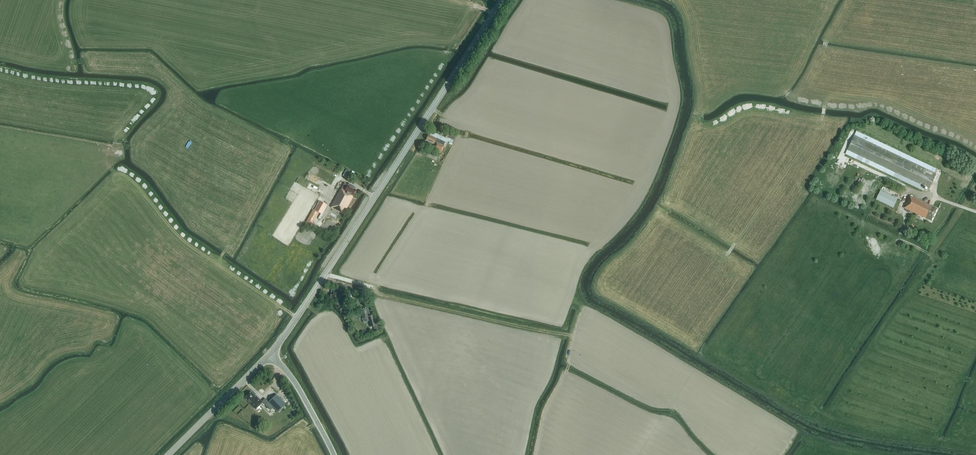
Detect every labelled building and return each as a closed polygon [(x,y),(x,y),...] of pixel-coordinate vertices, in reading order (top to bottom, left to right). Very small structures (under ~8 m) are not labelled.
[(929,188),(936,174),(938,170),(856,131),(854,136),(848,150),(845,155),(923,191),(925,186),(929,188)] [(435,145),(433,149),(441,153),(443,150),(445,146),(444,145),(445,142),(439,139),(439,140),(437,139),(429,135),(426,141),(434,145),(434,144),(435,145)] [(343,176),(348,178),(352,172),(346,169),(343,176)] [(297,195),(298,195),(301,189),(304,190),(306,186),(295,181),(287,197),(291,199),(293,196),(295,197),(297,195)] [(356,190),(354,189),(355,187),(349,184),(348,185),(344,191),(341,189),(331,207),(344,214),(353,197),(352,197),(356,190)] [(898,199),(881,191),(876,200),(893,208),(898,199)] [(910,196),(904,208),(931,221),(937,209),(933,207),(932,207),(929,206),(929,205),(910,196)] [(314,210),(322,214),(327,205),(319,201),(314,210)] [(311,212),(313,213),(309,220),(307,219),(306,221),(311,224),(318,212),(313,209),(311,212)] [(312,231),(306,227),(302,233),(308,237),(312,231)] [(330,299),(337,300),(342,300),(342,293),(338,292),(334,292),(333,295),(331,295),(330,299)] [(361,310),(363,319),(362,319),(363,323),(369,321),(371,327),(376,326),(373,316),(370,316),(369,310),(367,311),(366,308),(361,310)] [(255,409),(262,403),(256,396),(256,397),(251,392),(246,398),(250,403),(255,409)] [(276,394),(268,402),(278,412),(286,404),(276,394)]
